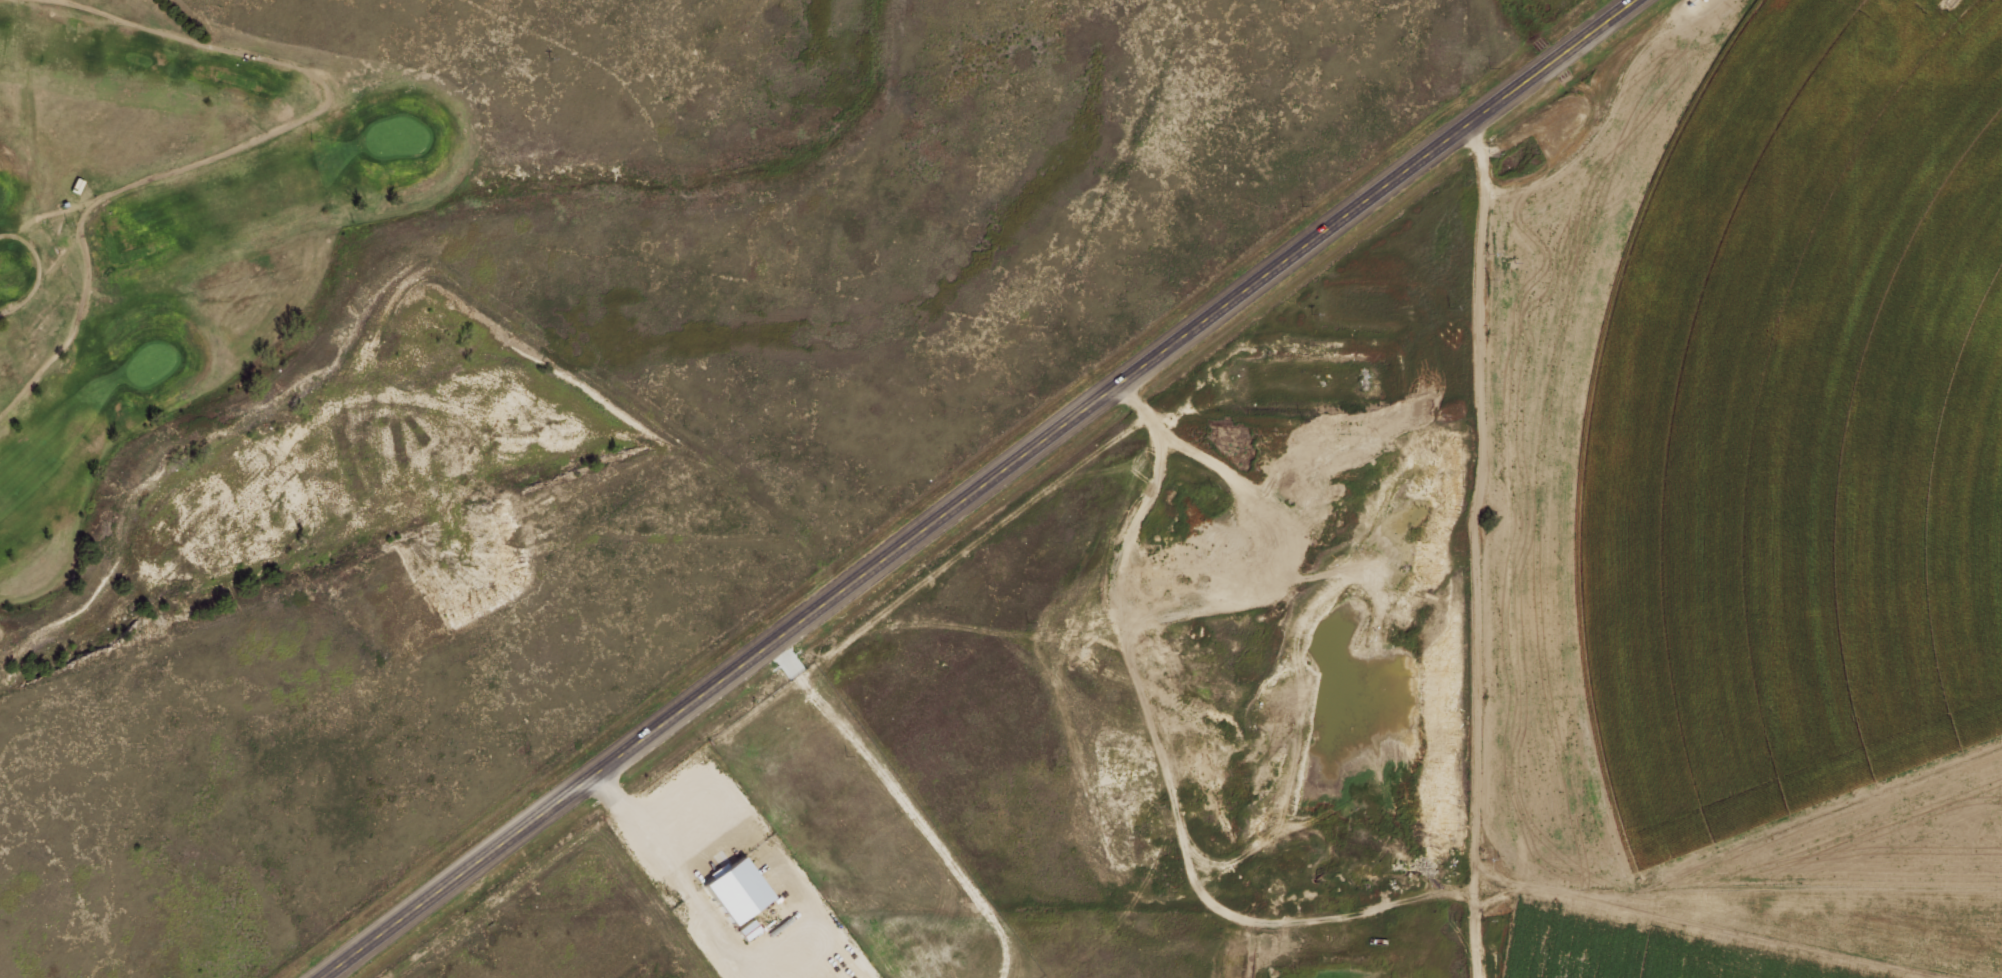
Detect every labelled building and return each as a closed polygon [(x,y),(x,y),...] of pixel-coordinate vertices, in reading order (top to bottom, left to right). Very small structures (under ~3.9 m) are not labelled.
[(769,898),(740,856),(701,884),(730,926),(769,898)]
